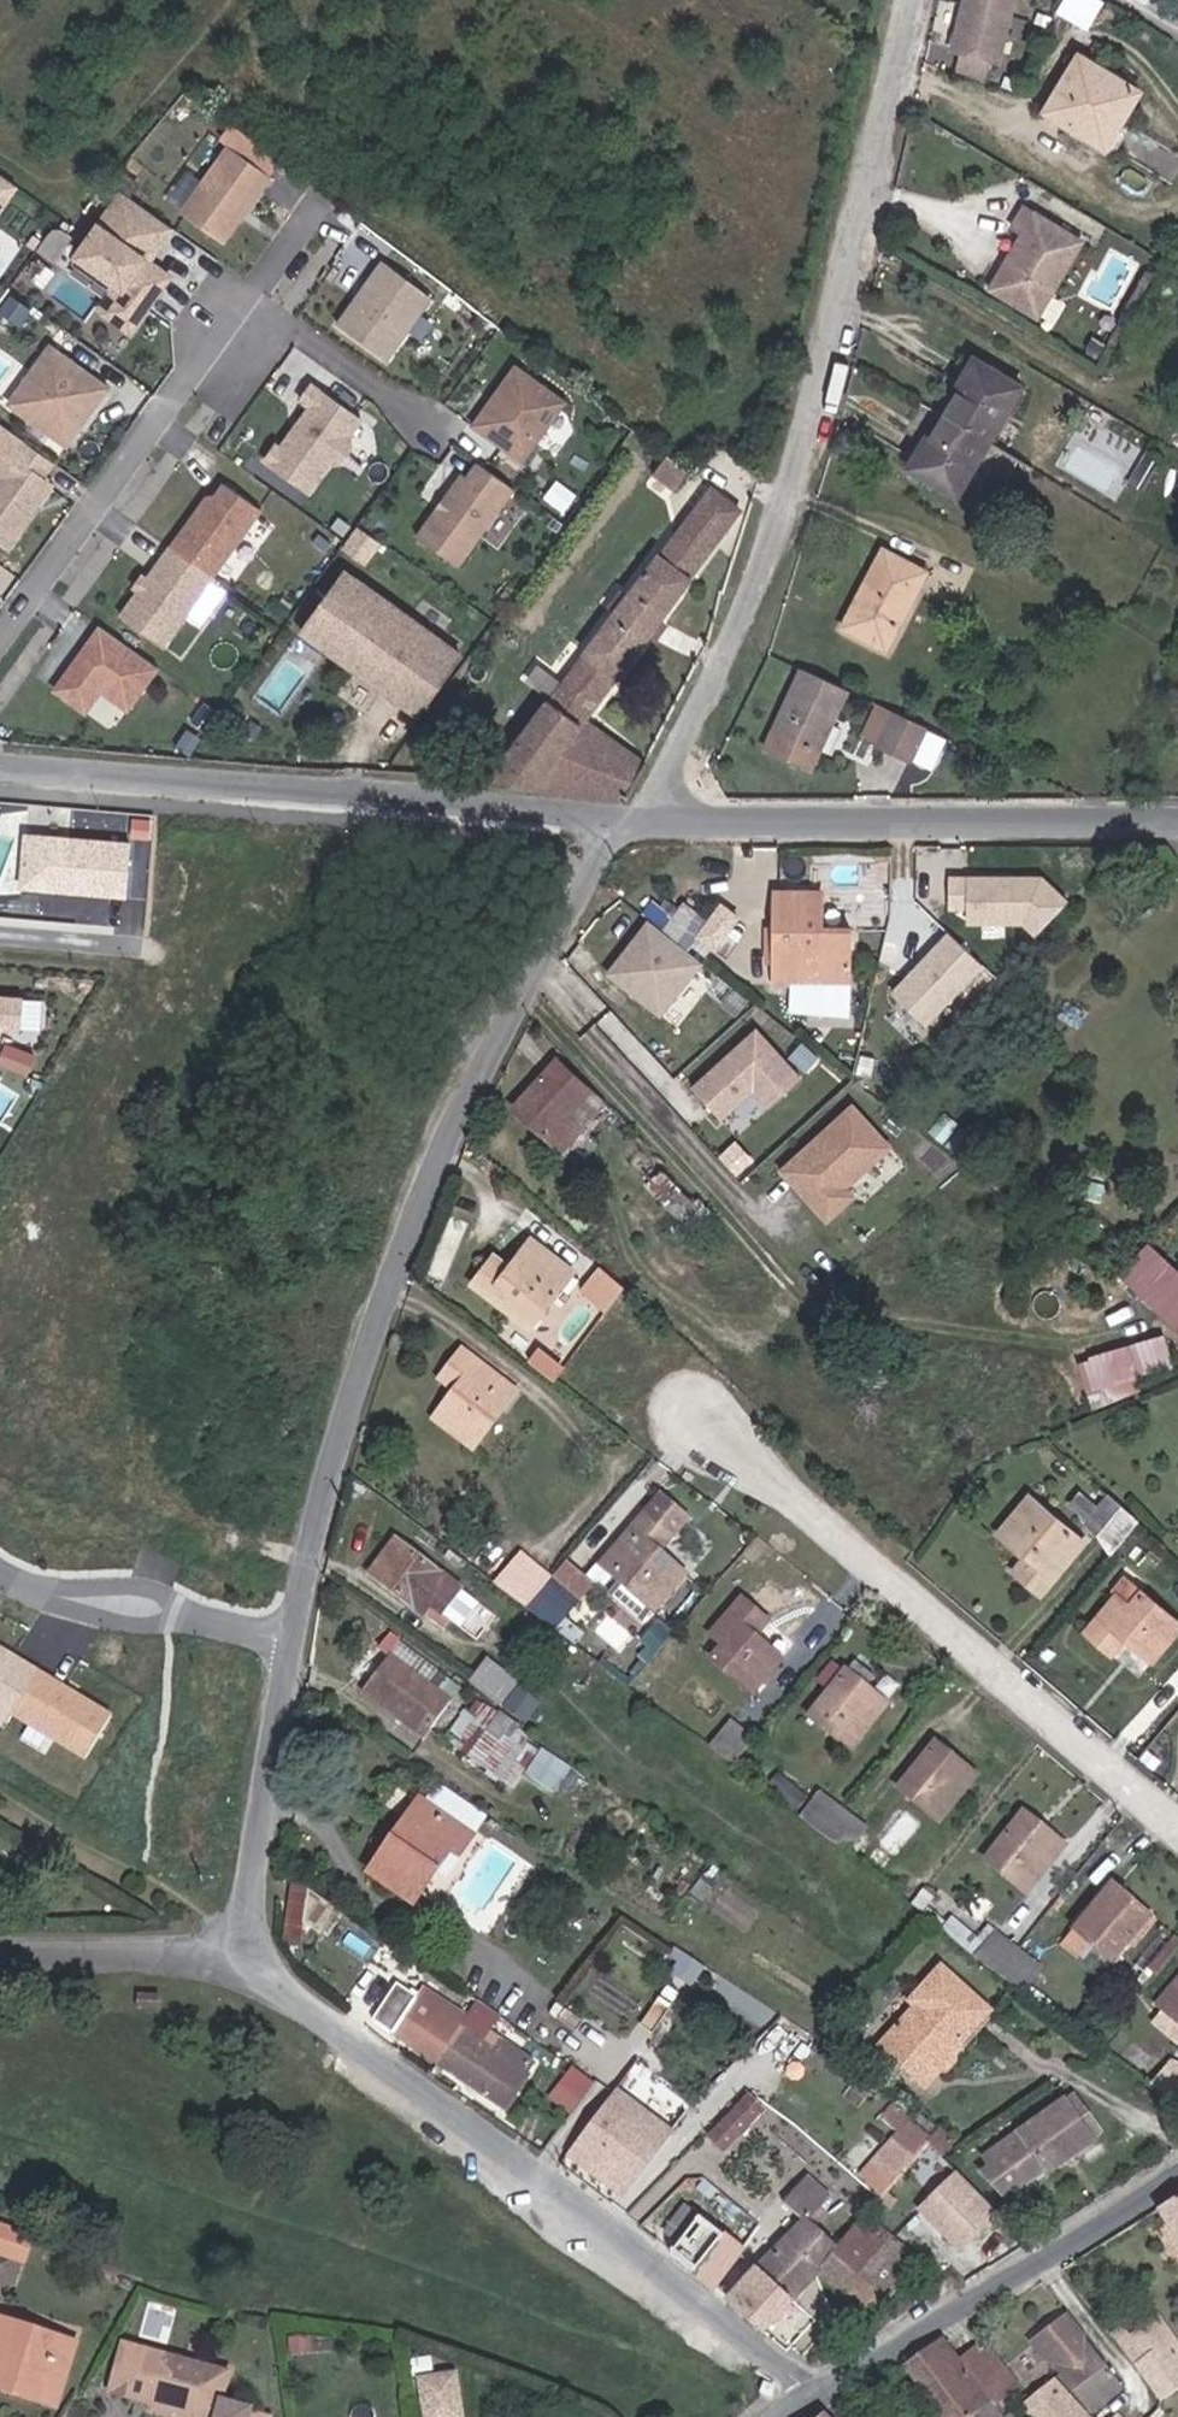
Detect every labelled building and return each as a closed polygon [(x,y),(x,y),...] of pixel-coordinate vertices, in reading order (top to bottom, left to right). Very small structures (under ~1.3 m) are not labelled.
[(967,43),(976,45),(997,51),(1012,54),(1026,0),(978,0),(967,43)] [(1069,6),(1097,23),(1108,4),(1102,0),(1072,0),(1069,6)] [(1120,147),(1160,78),(1099,43),(1065,102),(1091,117),(1086,127),(1120,147)] [(997,51),(976,45),(972,62),(992,68),(997,51)] [(1059,111),(1086,127),(1091,117),(1065,102),(1059,111)] [(199,204),(241,234),(288,168),(247,138),(199,204)] [(2,151),(0,154),(0,236),(41,177),(2,151)] [(169,196),(181,205),(203,176),(191,167),(169,196)] [(166,253),(190,220),(140,185),(95,248),(140,281),(123,305),(148,323),(187,269),(166,253)] [(985,275),(1030,301),(1073,222),(1021,192),(1007,215),(1016,221),(985,275)] [(403,351),(448,288),(399,254),(355,316),(403,351)] [(69,338),(28,396),(80,433),(89,421),(94,424),(126,379),(69,338)] [(915,451),(965,480),(1025,373),(973,348),(915,451)] [(582,391),(533,356),(510,389),(515,393),(510,400),(504,396),(491,415),(540,450),(553,431),(544,424),(559,403),(569,410),(582,391)] [(271,444),(327,484),(347,456),(358,454),(370,438),(368,427),(379,411),(316,366),(305,382),(316,390),(305,405),(310,409),(306,414),(302,410),(287,431),(282,428),(271,444)] [(510,389),(504,396),(510,400),(515,393),(510,389)] [(94,424),(89,421),(80,433),(85,437),(94,424)] [(73,454),(43,433),(0,494),(0,521),(27,540),(72,476),(62,469),(73,454)] [(706,456),(691,445),(681,460),(694,471),(706,456)] [(532,479),(496,453),(485,468),(480,464),(436,527),(476,556),(532,479)] [(668,621),(758,495),(727,471),(493,776),(644,797),(661,761),(598,719),(668,621)] [(218,498),(189,538),(231,568),(278,501),(243,476),(228,496),(224,502),(218,498)] [(224,502),(228,496),(222,492),(218,498),(224,502)] [(386,546),(396,532),(376,518),(366,532),(386,546)] [(231,568),(189,538),(166,571),(159,581),(139,608),(181,638),(231,568)] [(864,618),(911,642),(951,566),(904,541),(864,618)] [(325,606),(440,688),(485,626),(370,548),(325,606)] [(161,567),(154,577),(159,581),(166,571),(161,567)] [(175,658),(119,618),(74,682),(104,703),(119,681),(145,700),(175,658)] [(825,673),(808,665),(773,747),(809,762),(846,682),(825,673)] [(146,741),(155,701),(129,700),(121,738),(146,741)] [(916,753),(931,720),(900,705),(897,704),(881,737),(916,753)] [(957,731),(931,720),(916,753),(941,764),(957,731)] [(159,803),(143,801),(141,820),(158,821),(159,803)] [(134,878),(138,826),(34,818),(30,871),(134,878)] [(1040,916),(1057,931),(1088,899),(1059,871),(984,871),(984,916),(1040,916)] [(692,934),(693,934),(720,900),(701,885),(686,899),(671,888),(657,905),(692,934)] [(830,923),(832,888),(791,887),(789,922),(780,922),(778,937),(787,938),(785,978),(865,982),(868,924),(830,923)] [(669,1013),(705,953),(645,917),(608,977),(669,1013)] [(998,957),(967,927),(910,987),(941,1017),(998,957)] [(11,1010),(29,1012),(31,980),(0,978),(0,1042),(11,1010)] [(773,1026),(708,1084),(736,1114),(770,1083),(787,1101),(816,1074),(773,1026)] [(15,1028),(8,1046),(37,1056),(44,1038),(15,1028)] [(565,1137),(605,1085),(553,1049),(516,1101),(565,1137)] [(867,1101),(798,1164),(843,1213),(867,1190),(859,1181),(904,1141),(867,1101)] [(1177,1327),(1177,1262),(1153,1238),(1121,1272),(1177,1327)] [(526,1306),(541,1317),(575,1274),(535,1242),(517,1264),(501,1252),(477,1285),(518,1317),(526,1306)] [(610,1314),(629,1289),(604,1269),(583,1293),(610,1314)] [(533,1328),(541,1317),(526,1306),(518,1317),(533,1328)] [(1092,1404),(1145,1389),(1142,1375),(1176,1366),(1167,1332),(1079,1356),(1092,1404)] [(441,1422),(477,1451),(518,1398),(464,1356),(441,1387),(457,1400),(441,1422)] [(553,1368),(544,1360),(536,1370),(546,1377),(553,1368)] [(563,1375),(553,1368),(546,1377),(555,1384),(563,1375)] [(1153,1497),(1141,1485),(1114,1513),(1126,1525),(1153,1497)] [(1081,1543),(1093,1530),(1055,1493),(1022,1527),(1045,1552),(1033,1565),(1058,1590),(1091,1555),(1081,1543)] [(1153,1497),(1126,1525),(1144,1543),(1170,1513),(1153,1497)] [(600,1579),(649,1624),(689,1580),(663,1557),(691,1526),(667,1505),(600,1579)] [(1081,1543),(1091,1555),(1104,1542),(1093,1530),(1081,1543)] [(486,1608),(407,1540),(379,1572),(430,1616),(438,1607),(466,1631),(486,1608)] [(533,1555),(504,1588),(505,1588),(532,1609),(558,1578),(533,1555)] [(558,1578),(532,1609),(562,1632),(585,1603),(558,1578)] [(1175,1659),(1177,1656),(1177,1599),(1168,1589),(1155,1602),(1145,1592),(1110,1626),(1133,1650),(1150,1635),(1175,1659)] [(720,1654),(759,1690),(789,1655),(762,1629),(772,1615),(751,1597),(720,1631),(729,1641),(720,1654)] [(22,1711),(26,1705),(53,1660),(0,1629),(0,1698),(22,1711)] [(375,1677),(432,1722),(461,1688),(399,1642),(375,1677)] [(881,1673),(863,1657),(818,1707),(853,1739),(890,1698),(873,1682),(881,1673)] [(53,1660),(26,1705),(100,1748),(127,1703),(53,1660)] [(520,1685),(493,1666),(482,1680),(509,1700),(520,1685)] [(516,1782),(544,1741),(471,1691),(443,1732),(516,1782)] [(734,1761),(754,1737),(733,1717),(711,1743),(734,1761)] [(953,1763),(961,1756),(940,1739),(935,1747),(953,1763)] [(525,1774),(556,1794),(574,1764),(543,1745),(525,1774)] [(953,1763),(935,1747),(902,1783),(940,1815),(980,1773),(961,1756),(953,1763)] [(494,1810),(448,1774),(436,1790),(482,1826),(494,1810)] [(801,1812),(827,1830),(848,1805),(824,1785),(801,1812)] [(436,1790),(431,1786),(383,1849),(435,1887),(482,1826),(436,1790)] [(848,1805),(827,1830),(848,1846),(868,1824),(848,1805)] [(1040,1838),(1050,1830),(1030,1814),(1024,1823),(1040,1838)] [(1040,1838),(1024,1823),(995,1857),(1032,1889),(1068,1847),(1050,1830),(1040,1838)] [(1162,1915),(1143,1897),(1138,1903),(1122,1887),(1090,1924),(1124,1956),(1162,1915)] [(316,1890),(296,1891),(299,1946),(319,1944),(316,1890)] [(1010,1967),(1030,1944),(1006,1922),(983,1948),(996,1959),(1010,1967)] [(1010,1967),(1033,1986),(1053,1963),(1030,1944),(1010,1967)] [(453,2053),(480,2015),(415,1965),(387,2002),(453,2053)] [(941,2007),(905,2050),(945,2085),(963,2065),(967,2069),(974,2066),(978,2060),(976,2050),(1011,2010),(960,1970),(935,2002),(941,2007)] [(1161,2001),(1177,2016),(1177,1982),(1161,2001)] [(480,2015),(549,2070),(559,2057),(519,2025),(529,2012),(499,1989),(480,2015)] [(480,2015),(453,2053),(528,2110),(554,2075),(549,2070),(480,2015)] [(967,2069),(963,2065),(945,2085),(950,2089),(967,2069)] [(585,2079),(619,2104),(626,2093),(593,2068),(585,2079)] [(619,2104),(585,2079),(569,2100),(602,2125),(619,2104)] [(781,2100),(764,2087),(728,2129),(743,2142),(781,2100)] [(631,2099),(623,2110),(674,2151),(683,2138),(631,2099)] [(1019,2153),(1046,2191),(1061,2179),(1066,2182),(1113,2150),(1111,2145),(1127,2134),(1104,2099),(1019,2153)] [(674,2151),(623,2110),(587,2157),(640,2197),(674,2151)] [(949,2149),(943,2144),(943,2147),(942,2148),(932,2157),(908,2183),(964,2237),(992,2208),(981,2198),(990,2188),(949,2149)] [(839,2184),(849,2191),(868,2171),(840,2148),(797,2196),(814,2211),(839,2184)] [(839,2184),(814,2211),(798,2230),(802,2233),(833,2262),(843,2251),(877,2215),(849,2191),(839,2184)] [(18,2236),(27,2209),(0,2195),(0,2226),(18,2236)] [(726,2288),(756,2250),(760,2244),(705,2198),(676,2232),(692,2246),(686,2255),(711,2275),(726,2288)] [(833,2262),(835,2263),(835,2264),(840,2269),(891,2310),(928,2264),(900,2241),(900,2233),(877,2215),(843,2251),(833,2262)] [(45,2252),(51,2231),(25,2222),(19,2245),(45,2252)] [(64,2235),(51,2231),(45,2252),(57,2256),(64,2235)] [(802,2286),(808,2291),(835,2263),(833,2262),(802,2233),(774,2264),(802,2286)] [(773,2326),(808,2291),(802,2286),(774,2264),(742,2301),(761,2317),(773,2326)] [(35,2383),(42,2376),(84,2389),(102,2338),(18,2310),(0,2364),(0,2371),(35,2383)] [(1081,2337),(1092,2325),(1092,2324),(1086,2319),(1082,2314),(1053,2342),(1071,2362),(1088,2347),(1081,2337)] [(1138,2339),(1156,2359),(1160,2356),(1148,2340),(1137,2326),(1135,2324),(1130,2328),(1132,2331),(1138,2339)] [(1088,2347),(1071,2362),(1077,2367),(1079,2369),(1085,2374),(1103,2391),(1114,2402),(1144,2378),(1116,2350),(1110,2343),(1092,2325),(1081,2337),(1088,2347)] [(971,2359),(959,2344),(954,2339),(921,2363),(962,2416),(1016,2416),(1006,2404),(1003,2401),(999,2395),(993,2387),(991,2384),(988,2382),(982,2373),(977,2367),(971,2359)] [(282,2397),(257,2392),(262,2366),(154,2341),(146,2379),(187,2388),(186,2400),(248,2415),(248,2416),(277,2416),(282,2397)] [(1156,2359),(1169,2375),(1176,2384),(1177,2386),(1177,2343),(1177,2342),(1160,2356),(1156,2359)] [(982,2373),(988,2382),(1008,2364),(991,2343),(971,2359),(977,2367),(982,2373)] [(450,2380),(487,2373),(483,2353),(446,2359),(450,2380)] [(1003,2401),(1006,2404),(1027,2388),(1008,2364),(988,2382),(991,2384),(993,2387),(999,2395),(1003,2401)] [(1071,2372),(1041,2401),(1034,2408),(1043,2416),(1119,2416),(1071,2372)] [(491,2401),(487,2373),(450,2380),(455,2406),(491,2401)] [(111,2399),(133,2410),(144,2394),(121,2381),(111,2399)] [(1139,2405),(1123,2416),(1151,2416),(1139,2405)]
